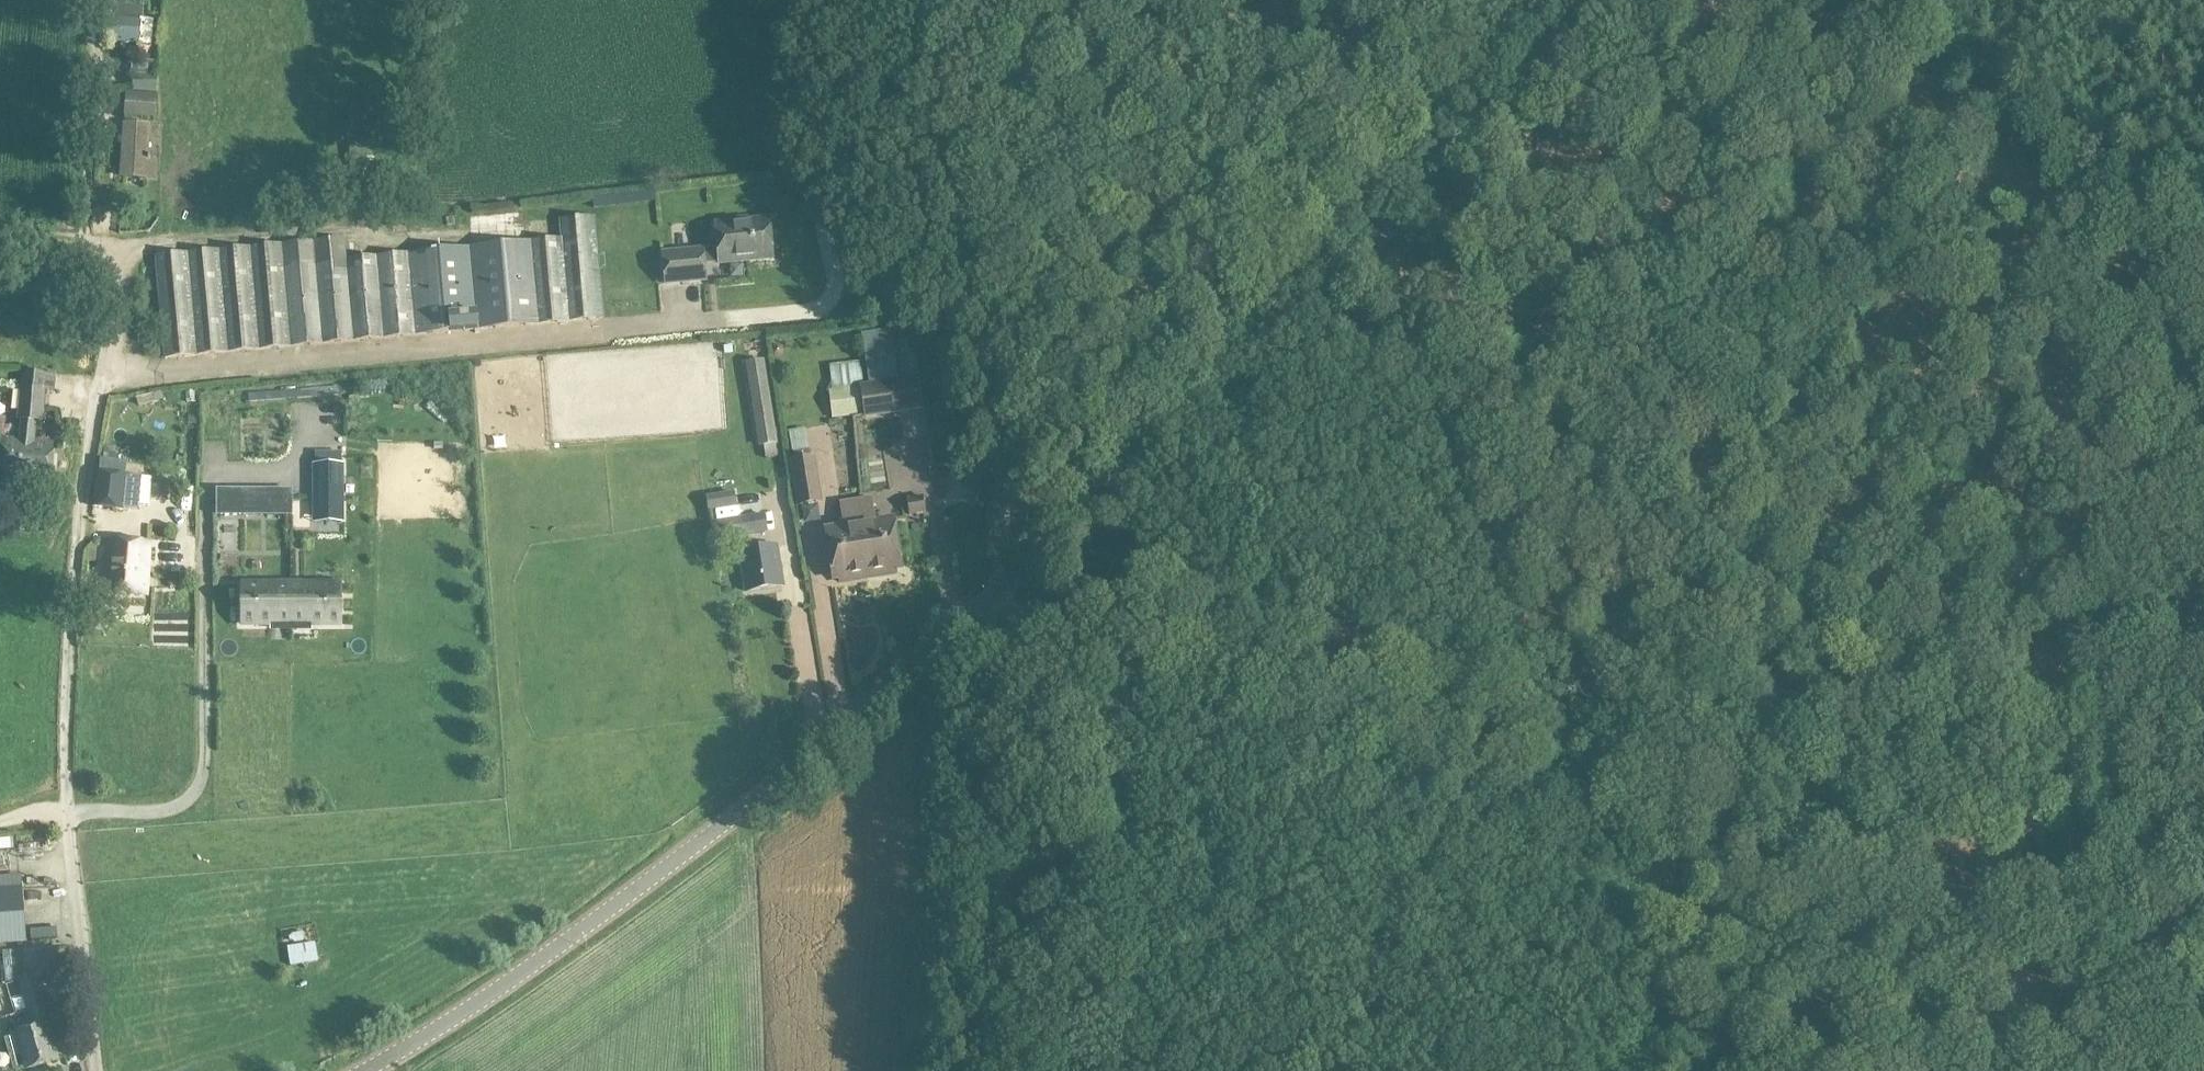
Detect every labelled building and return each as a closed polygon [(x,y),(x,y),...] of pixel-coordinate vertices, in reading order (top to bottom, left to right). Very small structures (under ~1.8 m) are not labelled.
[(103,41),(140,44),(142,20),(104,17),(103,41)] [(132,91),(155,93),(157,78),(133,76),(132,91)] [(155,94),(126,92),(124,115),(153,118),(155,94)] [(157,161),(145,160),(147,126),(125,125),(121,178),(156,180),(157,161)] [(339,240),(284,245),(154,257),(163,360),(603,320),(594,218),(558,221),(560,239),(346,259),(345,252),(339,240)] [(719,264),(771,259),(767,220),(716,225),(719,264)] [(704,248),(662,251),(665,285),(706,282),(704,248)] [(659,413),(710,413),(710,342),(691,342),(691,368),(660,367),(659,413)] [(44,376),(46,363),(26,360),(24,372),(44,376)] [(741,366),(743,379),(747,379),(758,446),(772,444),(759,363),(741,366)] [(869,418),(923,410),(918,382),(864,390),(869,418)] [(867,414),(863,386),(832,390),(829,391),(833,419),(867,414)] [(20,391),(16,421),(41,424),(45,394),(20,391)] [(20,427),(19,441),(2,439),(1,450),(0,450),(0,480),(51,486),(55,445),(32,442),(33,429),(20,427)] [(942,451),(939,427),(911,430),(914,455),(942,451)] [(313,465),(313,511),(344,511),(344,465),(342,465),(342,452),(314,452),(314,465),(313,465)] [(819,502),(812,459),(791,463),(798,506),(819,502)] [(91,508),(122,511),(127,477),(96,473),(91,508)] [(897,497),(913,493),(910,477),(893,480),(897,497)] [(217,515),(243,515),(243,491),(217,491),(217,515)] [(255,503),(273,506),(276,494),(257,491),(255,503)] [(706,497),(708,510),(734,506),(732,493),(706,497)] [(892,521),(876,524),(871,496),(854,499),(867,579),(895,575),(894,570),(899,569),(892,521)] [(839,502),(843,529),(825,532),(833,579),(838,579),(839,584),(867,579),(854,499),(839,502)] [(909,502),(912,518),(924,516),(922,500),(909,502)] [(762,515),(710,524),(713,541),(765,532),(762,515)] [(107,542),(103,593),(146,596),(149,545),(107,542)] [(781,587),(774,547),(740,553),(746,593),(781,587)] [(271,620),(291,620),(291,585),(242,585),(242,597),(241,597),(241,612),(242,612),(242,624),(271,624),(271,620)] [(339,585),(291,585),(291,620),(311,620),(311,624),(339,624),(339,612),(340,612),(340,597),(339,597),(339,585)] [(10,866),(0,865),(0,874),(9,875),(10,866)] [(24,945),(22,892),(0,893),(0,946),(24,945)] [(288,948),(291,966),(318,961),(314,944),(288,948)] [(5,984),(18,983),(31,1031),(11,1037),(16,1056),(22,1055),(26,1069),(57,1061),(44,1028),(49,1026),(35,981),(55,979),(52,948),(2,953),(5,984)]
